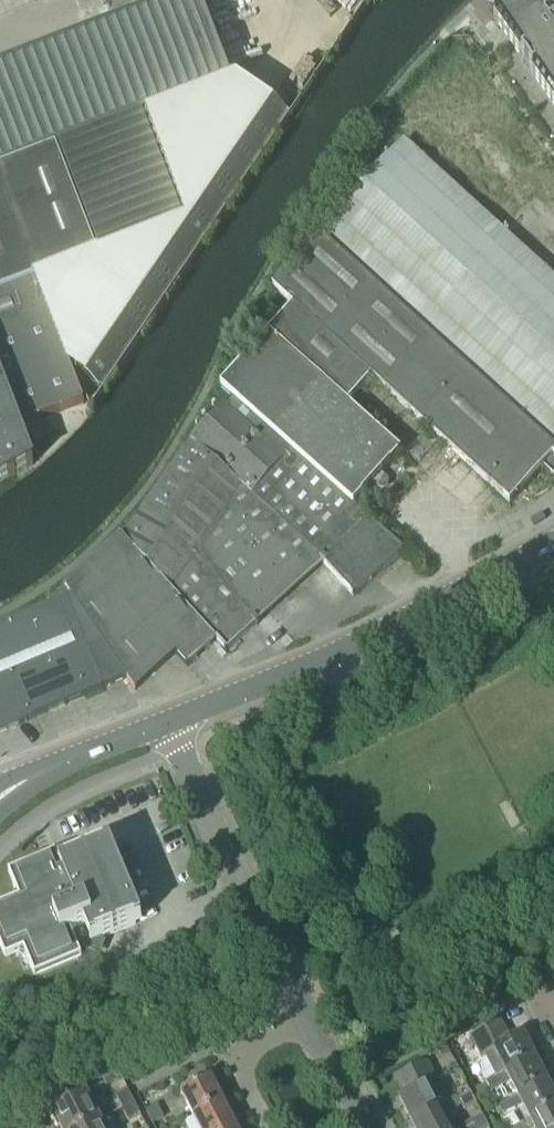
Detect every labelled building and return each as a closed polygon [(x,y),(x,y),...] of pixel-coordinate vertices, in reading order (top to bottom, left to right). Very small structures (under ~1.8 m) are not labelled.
[(47,318),(47,319),(49,318),(70,374),(86,385),(102,396),(289,120),(286,117),(273,107),(235,82),(233,83),(203,6),(200,0),(180,0),(0,70),(0,336),(47,318)] [(495,20),(493,21),(553,107),(553,0),(519,0),(507,10),(501,3),(489,13),(495,20)] [(320,237),(319,236),(291,267),(271,289),(292,308),(372,380),(509,506),(533,479),(553,457),(553,286),(493,231),(402,147),(320,237)] [(348,406),(372,380),(292,308),(218,391),(231,403),(353,507),(363,496),(362,495),(372,485),(377,490),(386,480),(380,474),(390,464),(390,465),(400,454),(348,406)] [(0,336),(0,378),(16,419),(20,430),(83,406),(70,374),(49,318),(47,319),(47,318),(0,336)] [(32,465),(20,430),(0,378),(0,485),(32,465)] [(187,669),(215,643),(117,539),(91,562),(176,655),(175,656),(187,669)] [(134,693),(175,656),(176,655),(91,562),(63,588),(65,590),(63,592),(125,681),(126,681),(134,693)] [(125,681),(63,592),(48,600),(51,607),(0,628),(0,643),(33,720),(125,681)] [(33,720),(0,643),(0,734),(33,720)] [(140,922),(108,847),(59,868),(54,857),(7,876),(18,902),(0,910),(0,954),(4,963),(22,955),(33,980),(85,959),(80,947),(85,945),(96,950),(101,938),(140,922)] [(502,1021),(471,1037),(482,1057),(485,1056),(497,1078),(497,1079),(536,1058),(524,1034),(512,1041),(502,1021)] [(497,1078),(487,1083),(492,1094),(511,1084),(518,1097),(548,1082),(536,1058),(497,1079),(497,1078)] [(426,1064),(395,1080),(403,1097),(400,1099),(413,1124),(442,1108),(447,1105),(426,1064)] [(192,1119),(223,1104),(209,1078),(179,1093),(192,1119)] [(498,1108),(502,1116),(514,1111),(523,1107),(530,1121),(553,1108),(553,1094),(548,1082),(518,1097),(498,1108)] [(122,1110),(134,1104),(128,1092),(116,1098),(122,1110)] [(468,1110),(476,1106),(470,1094),(461,1098),(468,1110)] [(99,1122),(86,1097),(51,1115),(58,1127),(87,1127),(99,1122)] [(447,1119),(455,1116),(453,1113),(454,1113),(462,1107),(459,1099),(447,1105),(442,1108),(413,1124),(415,1127),(452,1127),(447,1119)] [(128,1122),(140,1116),(134,1104),(122,1110),(128,1122)] [(192,1119),(197,1127),(234,1127),(235,1127),(223,1104),(192,1119)] [(152,1125),(163,1119),(157,1107),(146,1113),(152,1125)] [(517,1127),(553,1127),(553,1108),(530,1121),(517,1127)]
